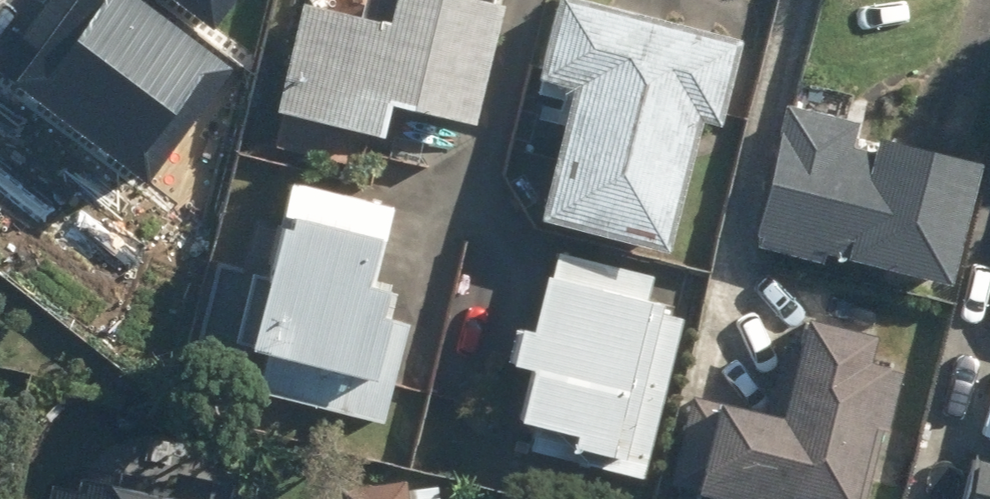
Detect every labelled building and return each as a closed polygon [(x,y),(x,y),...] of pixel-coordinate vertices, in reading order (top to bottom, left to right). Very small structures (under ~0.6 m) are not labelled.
[(7,76),(152,183),(236,70),(141,0),(64,0),(7,76)] [(222,33),(246,0),(176,0),(222,33)] [(322,0),(310,0),(285,106),(401,134),(409,102),(488,121),(517,0),(408,0),(403,20),(322,0)] [(620,0),(573,0),(554,72),(590,82),(555,216),(682,250),(716,119),(733,124),(756,36),(620,0)] [(793,111),(764,237),(964,284),(989,172),(989,157),(793,111)] [(405,219),(303,189),(258,341),(391,381),(420,286),(388,276),(405,219)] [(683,303),(562,272),(548,327),(524,320),(513,362),(538,368),(519,441),(640,472),(683,303)] [(700,389),(678,481),(752,498),(804,498),(807,489),(849,498),(874,498),(893,419),(906,422),(920,367),(883,358),(890,327),(823,311),(816,340),(793,335),(775,407),(700,389)] [(968,498),(989,498),(989,365),(968,498)] [(68,498),(245,498),(246,494),(75,462),(68,498)] [(446,477),(347,489),(349,498),(449,498),(446,477)]
